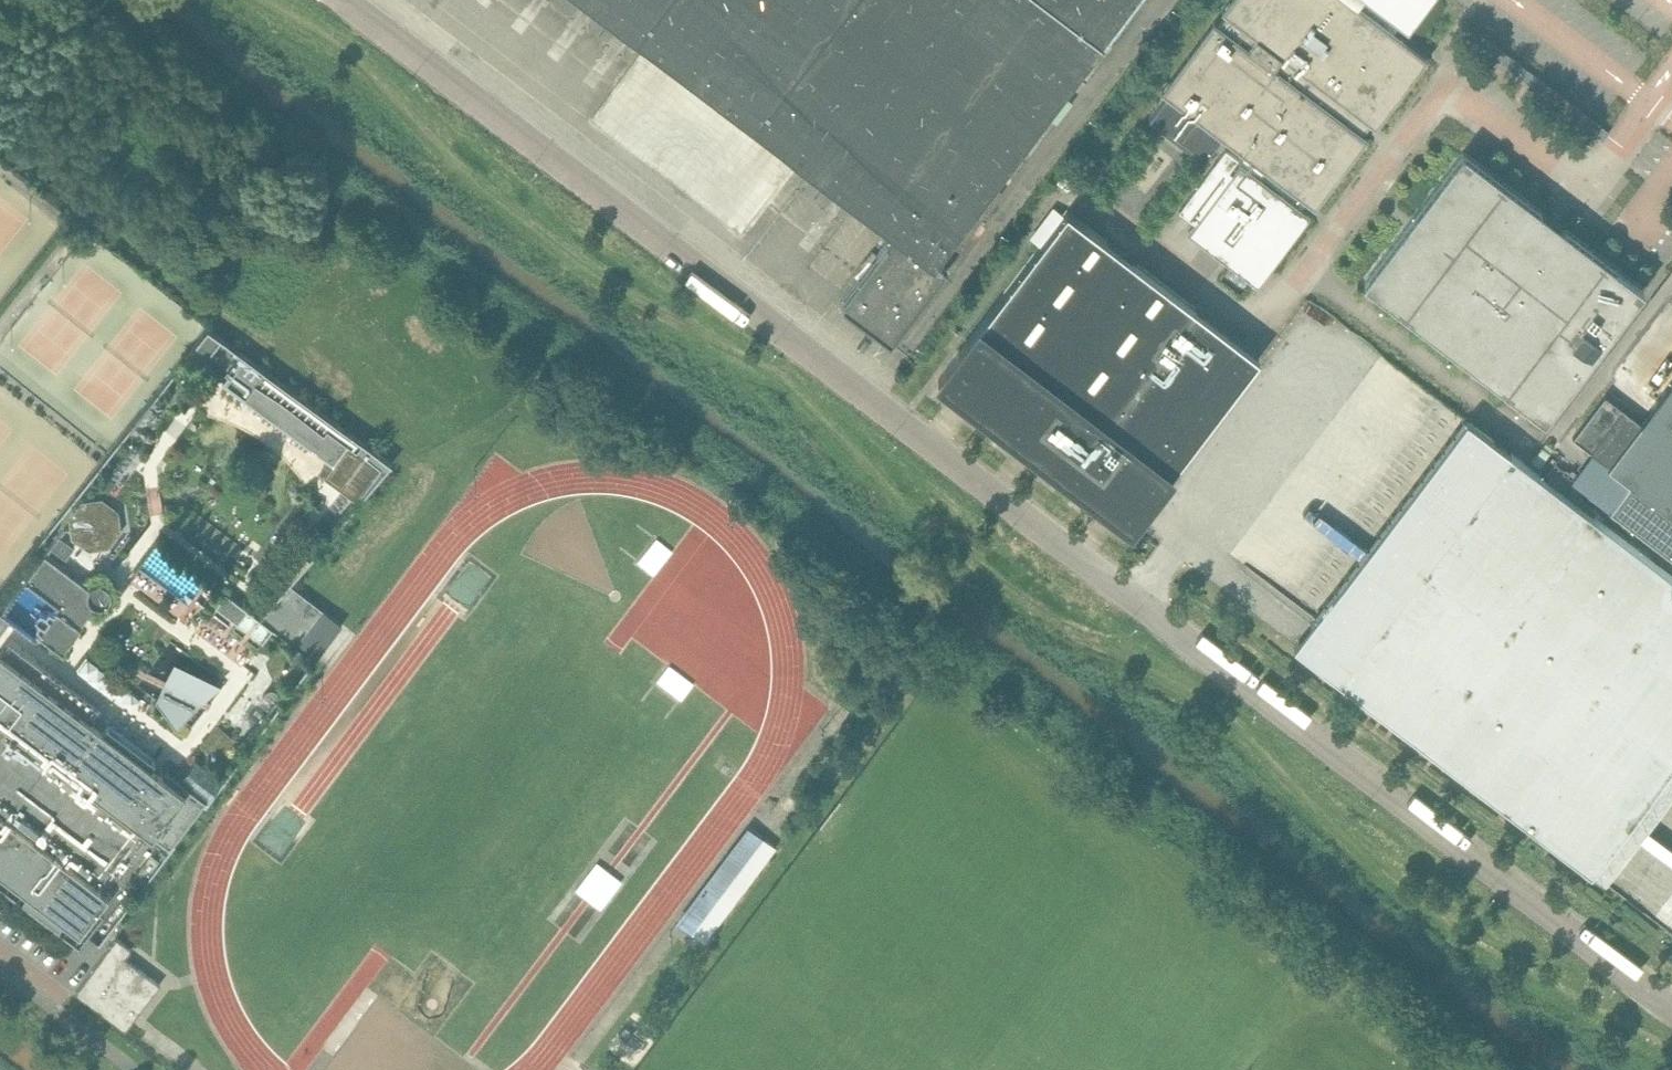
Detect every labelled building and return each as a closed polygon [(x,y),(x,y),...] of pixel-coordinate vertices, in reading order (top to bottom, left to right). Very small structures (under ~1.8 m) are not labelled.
[(895,233),(898,228),(936,257),(1129,0),(588,0),(895,233)] [(1158,70),(1552,370),(1671,212),(1671,0),(1211,0),(1158,70)] [(1142,526),(1267,352),(1067,209),(942,383),(1142,526)] [(947,265),(936,257),(898,228),(895,233),(841,303),(891,341),(947,265)] [(208,328),(188,356),(202,366),(222,339),(208,328)] [(392,463),(244,355),(222,384),(334,465),(348,445),(385,472),(392,463)] [(1573,438),(1630,481),(1610,508),(1671,555),(1671,381),(1641,422),(1605,395),(1573,438)] [(1466,419),(1293,646),(1591,872),(1671,765),(1671,576),(1466,419)] [(115,513),(101,503),(84,505),(73,519),(75,536),(89,547),(107,544),(117,530),(115,513)] [(51,546),(66,558),(75,546),(59,535),(51,546)] [(45,554),(1,613),(0,612),(0,633),(10,620),(34,638),(37,634),(62,653),(81,628),(80,627),(97,604),(99,604),(101,604),(103,604),(105,603),(106,602),(108,601),(109,599),(110,598),(111,596),(111,594),(111,592),(111,590),(111,588),(110,586),(109,585),(107,583),(106,582),(104,581),(102,581),(100,581),(98,581),(96,581),(94,582),(93,583),(91,584),(90,585),(89,587),(45,554)] [(290,584),(261,618),(297,645),(324,610),(290,584)] [(248,609),(226,592),(216,606),(238,622),(248,609)] [(225,780),(195,757),(179,779),(167,769),(163,775),(151,765),(155,760),(107,724),(103,729),(91,720),(101,706),(9,636),(0,648),(0,871),(26,891),(21,897),(58,925),(63,919),(80,932),(154,834),(170,847),(203,803),(206,805),(225,780)] [(659,680),(682,697),(695,681),(672,663),(659,680)] [(213,686),(175,668),(167,684),(200,700),(213,686)] [(779,847),(765,836),(692,932),(706,943),(779,847)] [(605,907),(624,879),(599,861),(579,890),(605,907)] [(75,993),(125,1030),(126,1031),(160,985),(125,958),(131,949),(116,938),(75,993)]
